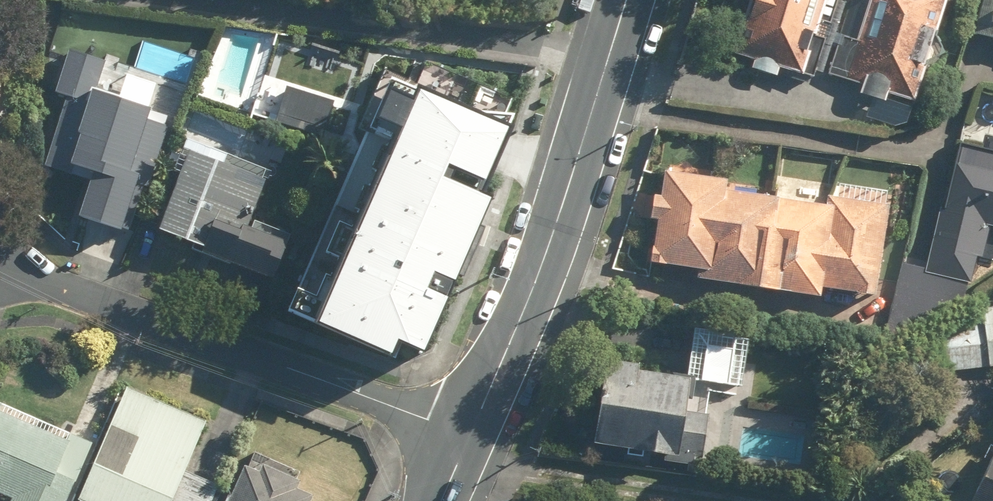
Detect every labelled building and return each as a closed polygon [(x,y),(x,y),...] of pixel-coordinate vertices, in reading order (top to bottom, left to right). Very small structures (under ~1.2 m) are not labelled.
[(736,58),(814,80),(838,0),(753,0),(736,58)] [(833,78),(865,87),(863,94),(891,103),(894,94),(919,101),(951,0),(858,0),(833,78)] [(979,36),(992,39),(992,0),(988,0),(979,36)] [(122,224),(162,86),(108,70),(113,55),(72,43),(50,118),(63,122),(49,167),(77,175),(67,208),(122,224)] [(513,124),(400,76),(377,131),(396,139),(360,224),(342,217),(329,248),(347,255),(338,276),(315,266),(296,309),(395,351),(402,336),(419,344),(513,124)] [(276,118),(328,133),(338,95),(286,81),(276,118)] [(224,164),(195,151),(161,231),(283,284),(302,239),(255,219),(276,172),(230,152),(224,164)] [(925,271),(977,283),(991,225),(992,225),(992,170),(962,162),(950,208),(941,206),(925,271)] [(881,298),(891,204),(734,188),(735,180),(663,172),(661,194),(652,193),(649,221),(656,221),(652,265),(701,270),(700,280),(744,285),(789,290),(788,294),(827,298),(827,292),(881,298)] [(987,304),(989,321),(950,325),(956,373),(992,369),(992,303),(987,304)] [(620,368),(611,367),(600,444),(629,448),(628,456),(648,458),(649,453),(675,457),(674,464),(694,467),(694,473),(700,474),(702,460),(708,461),(711,435),(737,408),(751,409),(752,386),(734,387),(736,363),(746,364),(749,333),(699,327),(692,376),(647,370),(648,362),(621,359),(620,368)] [(224,488),(189,473),(211,421),(130,386),(81,500),(82,500),(219,500),(224,488)] [(12,499),(11,500),(75,500),(98,447),(0,404),(0,494),(12,499)] [(304,480),(262,459),(259,465),(250,460),(229,500),(317,500),(320,495),(302,486),(304,480)] [(974,500),(992,500),(992,462),(974,500)]
